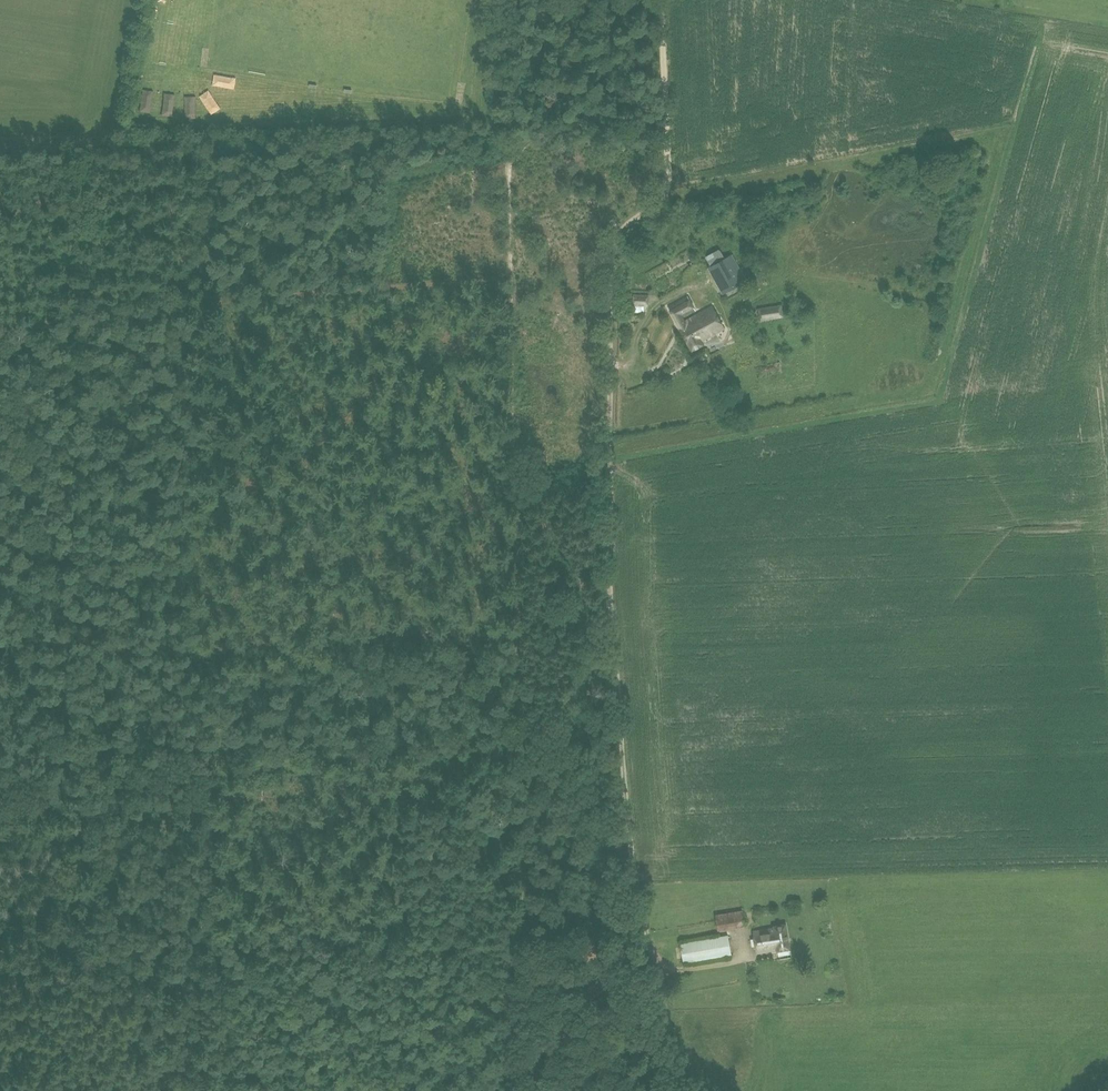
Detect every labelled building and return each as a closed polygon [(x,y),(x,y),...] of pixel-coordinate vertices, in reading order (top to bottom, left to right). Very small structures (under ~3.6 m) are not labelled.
[(744,279),(738,269),(718,280),(724,290),(744,279)] [(633,304),(647,305),(647,295),(634,295),(633,304)] [(701,340),(717,331),(725,327),(712,305),(687,319),(685,315),(696,309),(688,295),(668,306),(692,349),(703,343),(701,340)] [(781,303),(758,308),(760,320),(784,316),(781,303)] [(745,925),(741,900),(714,904),(718,930),(745,925)] [(786,923),(774,925),(774,927),(754,931),(757,952),(778,949),(778,951),(791,948),(786,923)] [(683,962),(732,954),(729,935),(680,943),(683,962)]
